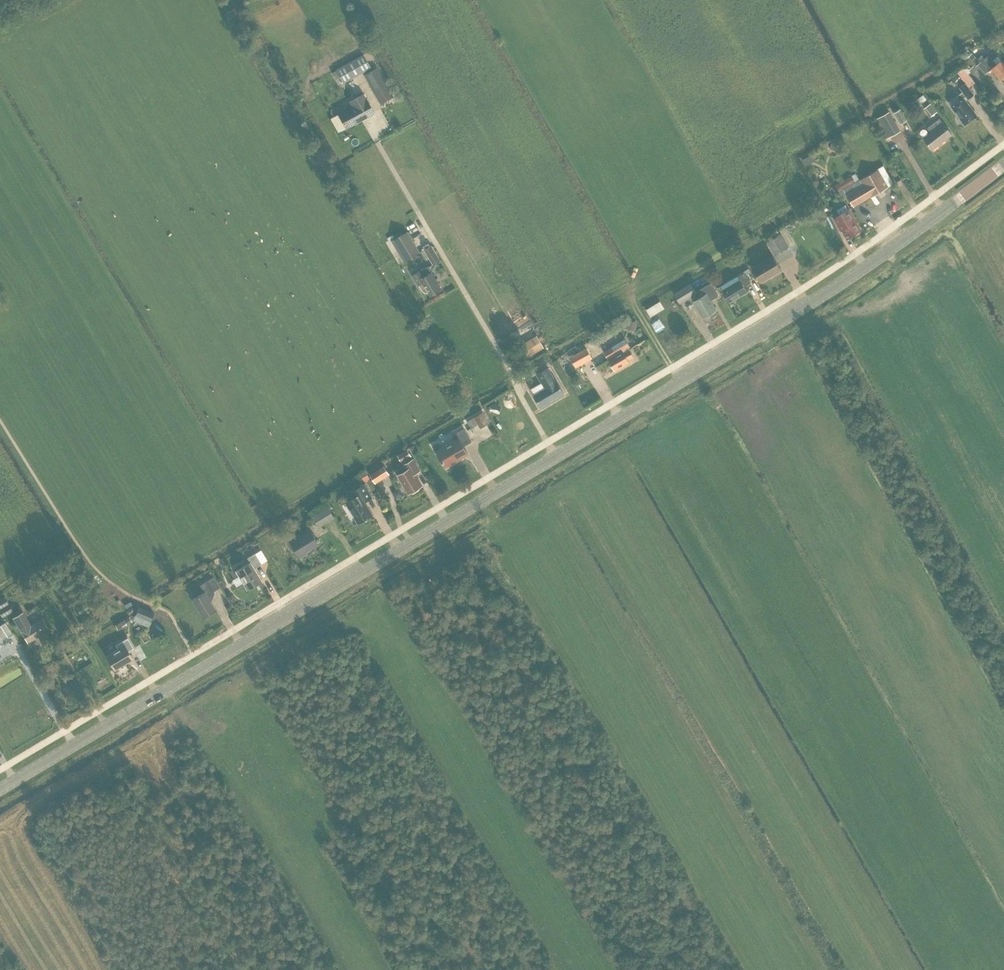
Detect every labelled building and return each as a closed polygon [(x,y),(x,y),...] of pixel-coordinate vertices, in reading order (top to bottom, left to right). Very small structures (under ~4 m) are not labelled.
[(338,66),(346,80),(374,65),(367,51),(338,66)] [(979,60),(972,53),(966,58),(973,66),(979,60)] [(989,54),(970,70),(977,79),(992,68),(1001,79),(1003,76),(1003,63),(998,56),(993,60),(989,54)] [(951,107),(965,124),(977,115),(964,98),(967,96),(968,98),(974,94),(969,87),(975,82),(963,66),(957,71),(965,83),(960,87),(963,91),(956,96),(960,100),(951,107)] [(377,68),(364,74),(380,103),(392,96),(377,68)] [(346,128),(374,113),(363,94),(350,101),(352,106),(338,113),(338,114),(346,128)] [(906,120),(900,109),(894,112),(900,123),(906,120)] [(880,117),(891,136),(901,130),(889,111),(880,117)] [(338,114),(330,118),(338,132),(346,128),(338,114)] [(923,137),(932,149),(952,134),(940,118),(927,127),(930,132),(923,137)] [(808,156),(803,159),(806,165),(811,162),(808,156)] [(854,206),(865,200),(893,183),(882,165),(878,167),(878,168),(856,182),(855,182),(844,189),(854,206)] [(852,176),(838,184),(842,190),(844,189),(855,182),(856,182),(852,176)] [(846,228),(850,235),(860,230),(849,209),(834,218),(841,230),(846,228)] [(420,252),(407,231),(392,240),(404,261),(420,252)] [(768,241),(776,255),(788,247),(781,234),(768,241)] [(433,264),(441,260),(432,245),(424,249),(433,264)] [(752,267),(761,282),(781,270),(773,255),(752,267)] [(423,282),(431,295),(441,289),(433,276),(434,275),(428,266),(412,275),(418,285),(423,282)] [(740,280),(723,290),(729,301),(747,291),(744,286),(750,283),(750,282),(744,272),(738,276),(740,280)] [(674,293),(679,302),(696,291),(691,283),(674,293)] [(694,301),(703,317),(716,309),(711,300),(718,296),(710,283),(698,290),(701,296),(694,301)] [(665,308),(660,301),(646,309),(651,317),(665,308)] [(638,322),(628,318),(625,328),(635,332),(638,322)] [(674,336),(673,327),(664,328),(665,337),(674,336)] [(537,336),(521,346),(527,355),(543,346),(537,336)] [(634,356),(630,349),(628,347),(630,346),(626,339),(625,340),(612,347),(613,349),(609,351),(612,356),(609,358),(615,370),(627,364),(626,361),(629,359),(634,356)] [(593,358),(587,347),(570,356),(576,367),(593,358)] [(613,349),(612,347),(605,351),(609,358),(612,356),(609,351),(613,349)] [(541,382),(531,388),(535,394),(534,394),(541,407),(564,393),(557,381),(550,368),(537,375),(541,382)] [(489,422),(483,412),(474,417),(467,421),(471,428),(478,424),(480,427),(489,422)] [(437,451),(446,466),(468,453),(463,445),(471,441),(464,428),(453,435),(456,440),(437,451)] [(412,456),(408,448),(397,454),(402,462),(412,456)] [(399,474),(409,492),(421,485),(414,473),(420,470),(413,459),(405,464),(408,469),(399,474)] [(390,474),(384,465),(369,475),(375,484),(390,474)] [(365,482),(370,479),(365,471),(361,474),(365,482)] [(358,522),(372,514),(364,501),(372,496),(364,484),(352,491),(356,497),(347,502),(358,522)] [(334,518),(328,507),(312,516),(318,527),(334,518)] [(286,541),(291,549),(295,547),(300,557),(307,553),(306,551),(318,544),(311,531),(297,539),(295,536),(286,541)] [(247,589),(261,580),(253,568),(261,563),(255,553),(247,557),(249,562),(236,570),(247,589)] [(192,599),(202,616),(214,608),(207,596),(214,592),(207,580),(200,585),(204,592),(192,599)] [(4,596),(0,599),(0,613),(2,617),(13,610),(4,596)] [(139,606),(133,620),(149,627),(155,613),(139,606)] [(28,641),(49,629),(42,618),(30,625),(22,612),(13,617),(28,641)] [(0,626),(0,637),(3,641),(12,635),(5,623),(0,626)] [(128,650),(133,647),(127,638),(116,645),(118,649),(106,656),(114,669),(132,658),(128,650)]
